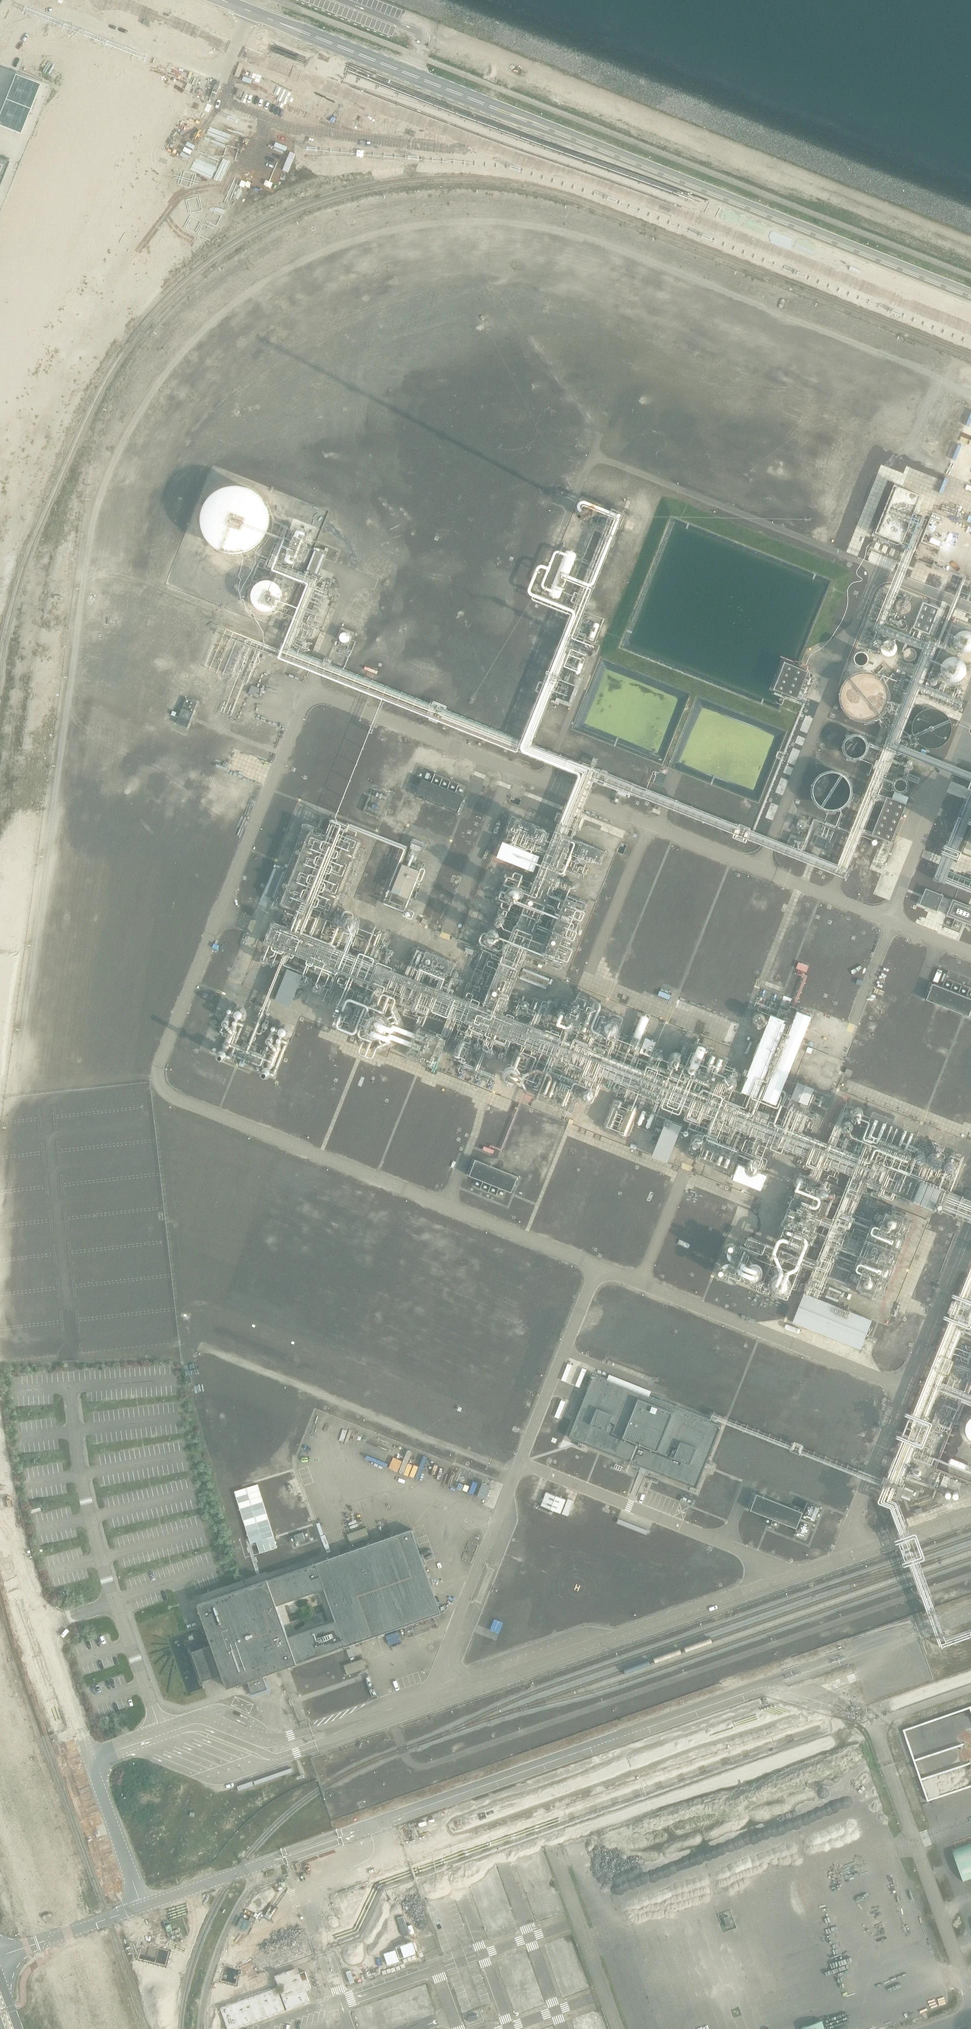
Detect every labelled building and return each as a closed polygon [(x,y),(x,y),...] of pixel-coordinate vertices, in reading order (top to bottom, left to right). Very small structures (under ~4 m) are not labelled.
[(0,110),(0,126),(20,134),(39,84),(14,74),(0,110)] [(214,99),(221,82),(216,80),(209,97),(214,99)] [(8,161),(0,158),(0,183),(8,161)] [(140,252),(147,254),(150,243),(143,241),(140,252)] [(145,303),(169,257),(158,251),(134,298),(145,303)] [(268,522),(268,521),(267,515),(265,508),(262,502),(258,497),(254,493),(249,490),(242,487),(235,486),(227,487),(222,488),(215,492),(209,497),(205,502),(202,507),(200,513),(199,520),(199,528),(201,534),(204,539),(209,545),(214,549),(220,553),(226,555),(232,556),(239,555),(246,553),(253,550),(258,546),(261,541),(265,534),(267,528),(268,522)] [(876,541),(874,548),(884,551),(886,545),(876,541)] [(281,595),(281,592),(280,589),(279,587),(277,584),(274,581),(272,580),(267,579),(263,579),(260,580),(258,581),(255,583),(252,587),(251,591),(250,594),(250,597),(251,599),(252,602),(254,605),(258,608),(261,609),(264,610),(267,610),(271,609),(273,608),(276,606),(278,604),(280,601),(281,599),(281,595)] [(913,626),(929,633),(940,607),(924,600),(913,626)] [(961,649),(970,634),(961,628),(952,643),(961,649)] [(785,662),(774,689),(797,699),(808,671),(785,662)] [(889,703),(890,696),(889,690),(887,685),(883,681),(878,677),(873,675),(867,675),(861,676),(856,679),(851,682),(848,687),(847,693),(847,699),(848,705),(851,710),(855,714),(861,717),(866,718),(872,718),(878,716),(883,712),(886,708),(889,703)] [(252,684),(248,692),(255,695),(258,687),(252,684)] [(561,684),(555,699),(567,704),(573,689),(561,684)] [(186,696),(176,721),(187,726),(197,701),(186,696)] [(946,749),(953,714),(916,706),(911,734),(921,736),(919,743),(946,749)] [(868,750),(869,747),(868,742),(865,739),(862,736),(858,734),(853,734),(849,736),(846,739),(844,743),(843,748),(844,752),(847,756),(851,758),(855,759),(859,759),(863,757),(866,754),(868,750)] [(853,792),(853,790),(852,785),(850,780),(846,776),(842,773),(836,772),(831,772),(826,774),(821,777),(818,782),(816,787),(816,792),(818,798),(820,802),(824,806),(829,808),(835,809),(840,808),(845,806),(849,802),(852,797),(853,792)] [(464,796),(422,780),(416,796),(458,812),(464,796)] [(906,804),(886,796),(870,835),(892,843),(906,804)] [(293,830),(294,830),(288,898),(277,897),(284,902),(276,901),(271,909),(295,911),(294,920),(292,923),(270,921),(266,962),(280,963),(279,970),(290,954),(306,956),(308,942),(315,943),(317,940),(319,944),(329,944),(310,931),(308,929),(309,919),(313,919),(313,926),(328,914),(330,898),(369,842),(315,804),(295,802),(293,830)] [(403,861),(392,888),(409,895),(419,867),(403,861)] [(938,909),(943,893),(925,887),(920,904),(938,909)] [(952,899),(947,915),(970,923),(970,905),(952,899)] [(386,967),(370,1035),(409,1044),(410,1044),(403,1057),(429,1063),(527,1040),(531,1058),(498,1079),(518,1074),(546,1101),(553,1073),(543,1071),(571,1053),(560,1043),(566,1031),(565,1036),(577,1033),(575,1041),(582,1042),(619,1019),(580,999),(580,998),(564,1008),(537,983),(518,1004),(530,1016),(479,1005),(451,990),(458,958),(417,949),(405,971),(386,967)] [(797,967),(806,971),(809,965),(799,961),(797,967)] [(304,971),(288,965),(275,998),(291,1003),(304,971)] [(925,999),(969,1017),(970,1011),(970,1000),(932,986),(925,999)] [(639,1023),(646,1025),(648,1017),(642,1015),(639,1023)] [(902,1123),(874,1108),(869,1118),(864,1116),(862,1106),(853,1107),(849,1105),(843,1106),(844,1111),(843,1111),(858,1118),(848,1120),(855,1123),(861,1122),(863,1118),(866,1135),(869,1134),(875,1137),(889,1135),(891,1131),(896,1133),(899,1127),(900,1134),(901,1132),(911,1130),(903,1126),(902,1123)] [(670,1117),(656,1153),(671,1159),(686,1123),(670,1117)] [(476,1159),(470,1174),(512,1191),(518,1175),(476,1159)] [(785,1222),(785,1230),(797,1238),(805,1236),(807,1242),(812,1228),(825,1224),(830,1225),(836,1216),(841,1217),(830,1209),(840,1195),(838,1194),(834,1195),(834,1201),(825,1201),(825,1210),(830,1213),(803,1213),(803,1208),(796,1205),(796,1199),(811,1204),(814,1200),(812,1191),(797,1187),(797,1196),(794,1195),(785,1222)] [(877,1219),(861,1219),(861,1241),(861,1275),(868,1271),(871,1276),(875,1281),(880,1278),(880,1274),(892,1266),(892,1259),(900,1254),(900,1229),(903,1227),(903,1219),(906,1217),(902,1211),(894,1211),(893,1212),(889,1212),(877,1219)] [(773,1272),(774,1289),(797,1288),(797,1283),(795,1283),(795,1276),(797,1276),(797,1266),(779,1267),(780,1271),(773,1272)] [(806,1293),(803,1292),(791,1322),(859,1348),(871,1319),(806,1293)] [(719,1425),(592,1376),(569,1436),(695,1485),(719,1425)] [(157,1433),(181,1430),(180,1421),(168,1423),(167,1418),(161,1418),(162,1423),(155,1424),(157,1433)] [(491,1485),(483,1482),(477,1497),(485,1500),(491,1485)] [(546,1491),(540,1505),(561,1513),(566,1500),(546,1491)] [(757,1493),(751,1509),(797,1527),(803,1511),(757,1493)] [(618,1519),(617,1523),(647,1535),(648,1531),(618,1519)] [(347,1534),(350,1543),(369,1537),(366,1527),(347,1534)] [(252,1694),(268,1688),(263,1675),(297,1662),(344,1646),(441,1612),(411,1529),(247,1586),(197,1604),(211,1645),(191,1652),(201,1681),(222,1674),(227,1687),(235,1685),(235,1686),(236,1686),(237,1686),(238,1687),(239,1686),(240,1686),(241,1685),(241,1684),(241,1683),(241,1682),(247,1680),(252,1694)] [(296,1541),(305,1538),(302,1532),(294,1535),(296,1541)] [(325,1534),(320,1536),(326,1553),(331,1551),(325,1534)] [(190,1648),(205,1645),(202,1630),(187,1633),(190,1648)] [(363,1659),(344,1665),(347,1675),(366,1669),(363,1659)] [(951,1849),(963,1881),(970,1878),(970,1842),(951,1849)] [(306,1991),(311,1989),(305,1972),(300,1974),(298,1968),(274,1976),(279,1987),(221,2008),(228,2028),(235,2028),(310,2002),(306,1991)] [(821,2018),(801,2025),(803,2028),(825,2028),(821,2018)]
